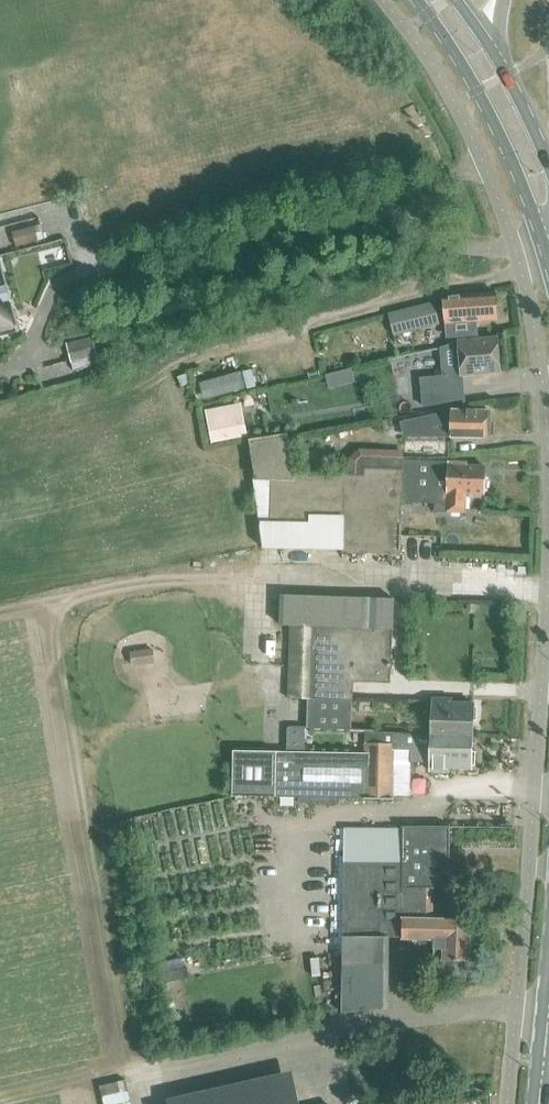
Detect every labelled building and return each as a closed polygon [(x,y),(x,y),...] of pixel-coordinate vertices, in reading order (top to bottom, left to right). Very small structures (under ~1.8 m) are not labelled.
[(34,225),(21,229),(25,243),(38,240),(34,225)] [(20,332),(0,264),(0,337),(20,332)] [(464,296),(445,299),(448,337),(476,334),(475,320),(498,319),(495,294),(464,296)] [(387,314),(393,337),(438,325),(432,303),(387,314)] [(65,344),(73,371),(98,365),(91,337),(65,344)] [(442,378),(421,379),(423,408),(463,401),(461,370),(489,368),(500,368),(498,339),(487,340),(459,342),(441,348),(442,378)] [(351,369),(340,371),(344,385),(354,382),(351,369)] [(252,394),(243,395),(244,407),(254,405),(252,394)] [(204,410),(210,441),(246,434),(240,403),(204,410)] [(452,410),(400,422),(404,439),(409,437),(451,438),(487,437),(491,435),(492,412),(488,411),(452,410)] [(288,434),(249,440),(249,441),(256,480),(255,480),(260,526),(263,545),(263,551),(343,553),(401,555),(403,502),(403,488),(404,469),(402,469),(381,468),(374,468),(364,468),(363,474),(355,474),(350,474),(349,474),(294,473),(288,434)] [(374,459),(374,468),(381,468),(402,469),(402,460),(374,459)] [(402,460),(402,469),(404,469),(403,488),(429,489),(436,489),(435,503),(435,511),(446,512),(465,513),(466,494),(484,494),(485,480),(486,467),(467,466),(467,462),(448,462),(448,461),(402,460)] [(290,626),(288,698),(293,698),(308,699),(307,728),(348,730),(352,730),(353,701),(354,682),(390,683),(392,628),(305,626),(290,626)] [(431,698),(430,735),(431,735),(472,736),(473,720),(477,720),(477,707),(473,707),(474,701),(452,701),(452,699),(431,698)] [(365,733),(364,743),(365,744),(364,798),(378,798),(393,798),(393,796),(410,796),(411,761),(430,761),(430,772),(450,774),(451,769),(472,770),(473,765),(475,766),(476,752),(472,752),(472,750),(472,736),(431,735),(430,735),(383,733),(365,733)] [(298,803),(324,803),(337,803),(337,797),(363,797),(364,753),(329,752),(325,752),(325,753),(233,752),(233,797),(298,798),(298,803)] [(402,864),(343,864),(343,937),(342,1013),(386,1008),(386,939),(402,940),(403,918),(433,919),(432,903),(433,888),(450,888),(450,827),(403,828),(402,864)] [(345,828),(343,864),(402,864),(403,828),(345,828)] [(471,920),(433,919),(403,918),(402,940),(434,941),(433,949),(434,961),(443,962),(446,962),(446,979),(466,979),(466,961),(469,961),(471,920)] [(167,1099),(168,1103),(300,1103),(292,1072),(194,1093),(167,1099)]
